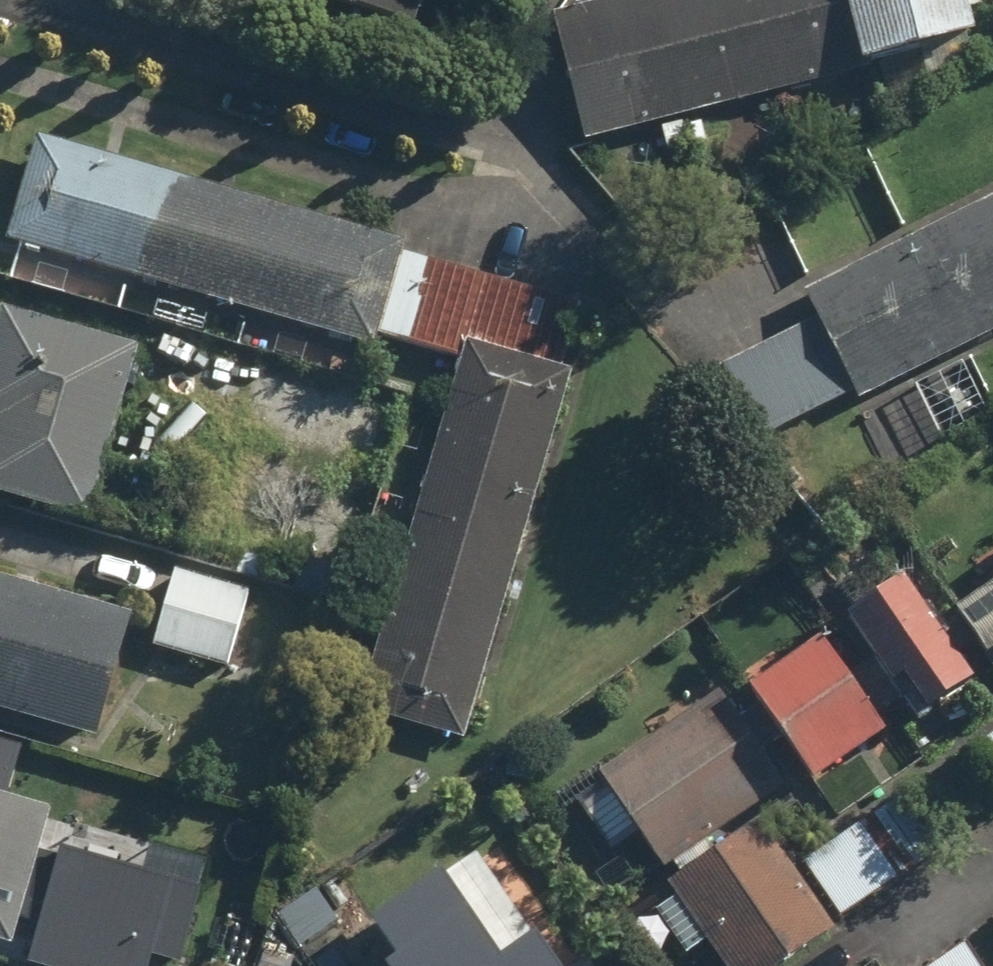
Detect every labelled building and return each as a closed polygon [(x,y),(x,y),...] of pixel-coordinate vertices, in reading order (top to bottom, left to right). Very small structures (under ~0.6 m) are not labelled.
[(410,27),(419,0),(325,0),(410,27)] [(837,0),(620,0),(550,18),(582,143),(856,71),(837,0)] [(856,71),(969,41),(958,0),(837,0),(856,71)] [(401,246),(36,137),(5,242),(369,351),(401,246)] [(798,292),(812,320),(695,378),(734,455),(992,327),(992,195),(798,292)] [(463,340),(569,371),(586,311),(405,258),(381,340),(457,362),(463,340)] [(85,524),(91,502),(142,517),(154,476),(102,462),(132,359),(0,321),(0,500),(85,524)] [(463,340),(457,362),(353,718),(459,749),(569,371),(463,340)] [(975,671),(992,659),(992,565),(974,579),(982,591),(940,621),(975,671)] [(248,598),(175,574),(150,648),(223,672),(248,598)] [(0,582),(0,713),(91,740),(127,620),(0,582)] [(893,586),(841,625),(892,693),(917,726),(969,687),(893,586)] [(876,741),(813,650),(741,700),(805,791),(876,741)] [(708,697),(571,802),(612,856),(637,837),(664,873),(777,787),(708,697)] [(9,948),(47,814),(0,800),(0,946),(9,948)] [(888,807),(801,865),(840,923),(927,865),(888,807)] [(666,890),(718,965),(785,965),(836,932),(762,824),(666,890)] [(132,849),(129,876),(59,856),(31,955),(69,965),(164,965),(192,866),(132,849)] [(436,893),(379,933),(402,965),(489,965),(436,893)] [(940,965),(972,965),(962,951),(940,965)] [(535,952),(516,965),(546,965),(535,952)]
